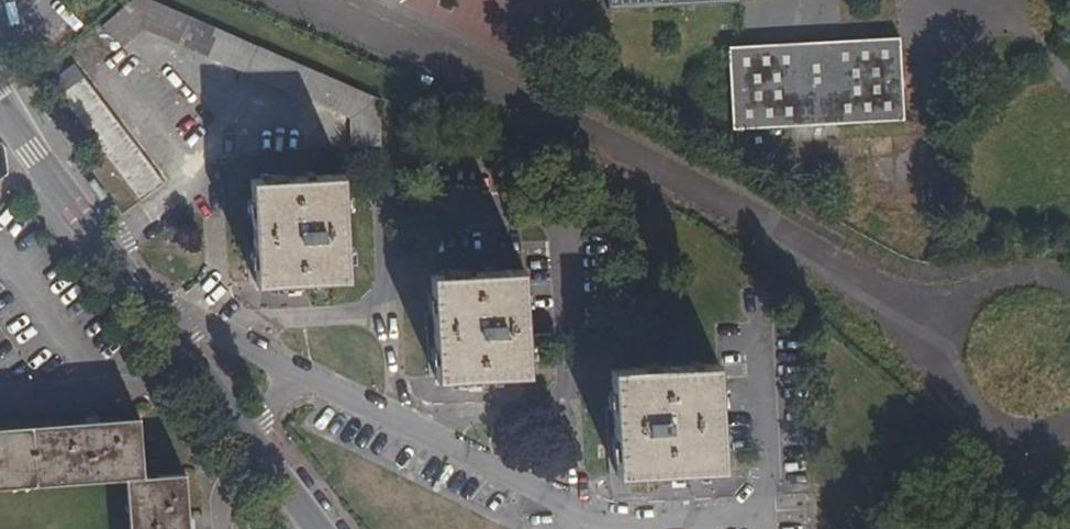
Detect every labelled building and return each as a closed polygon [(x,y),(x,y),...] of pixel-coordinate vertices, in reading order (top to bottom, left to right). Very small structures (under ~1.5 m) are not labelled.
[(144,30),(350,118),(350,146),(381,145),(380,101),(148,0),(133,0),(102,27),(122,49),(144,30)] [(901,119),(897,39),(728,48),(732,129),(901,119)] [(165,184),(74,65),(50,84),(140,202),(165,184)] [(347,280),(342,176),(250,181),(256,285),(347,280)] [(527,375),(522,270),(428,274),(435,380),(527,375)] [(723,470),(717,364),(609,370),(616,476),(723,470)] [(142,478),(138,419),(0,429),(0,488),(125,479),(142,478)] [(125,479),(128,528),(188,528),(184,475),(142,478),(125,479)]
